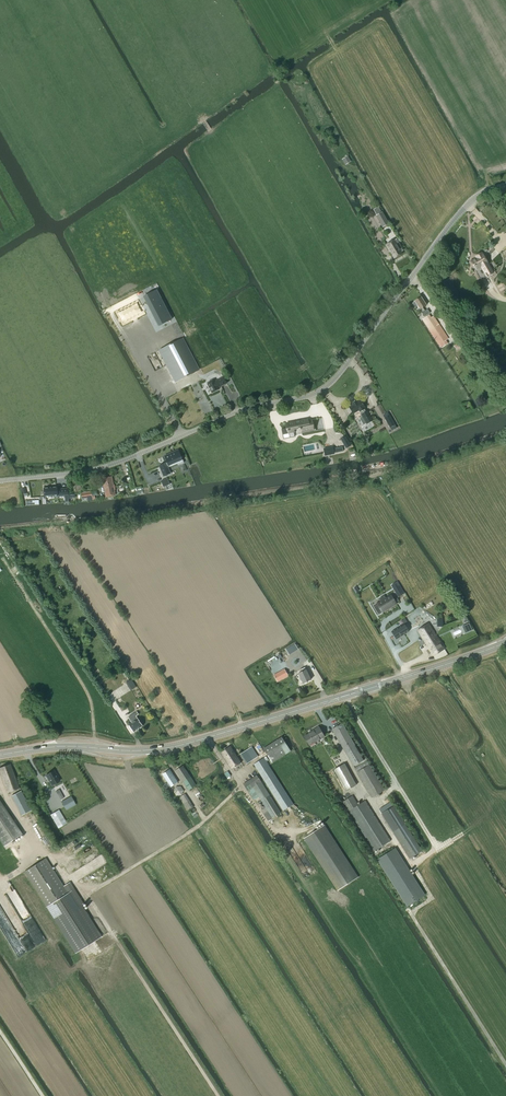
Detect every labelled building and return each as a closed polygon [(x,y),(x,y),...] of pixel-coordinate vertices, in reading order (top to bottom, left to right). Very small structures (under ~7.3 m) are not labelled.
[(382,213),(378,207),(373,210),(377,215),(376,216),(383,227),(389,224),(382,212),(382,213)] [(402,248),(397,239),(395,240),(386,245),(389,250),(390,249),(395,258),(402,254),(399,249),(402,248)] [(478,257),(472,261),(475,266),(473,267),(480,280),(485,277),(487,279),(496,274),(495,271),(493,272),(482,253),(477,255),(478,257)] [(154,291),(145,296),(160,325),(172,319),(158,293),(157,290),(154,291)] [(415,301),(413,303),(413,304),(415,306),(416,307),(418,305),(425,316),(430,313),(428,309),(425,311),(423,307),(427,305),(421,297),(415,301)] [(426,317),(422,319),(436,340),(441,348),(448,344),(446,340),(449,339),(439,324),(434,316),(431,318),(428,320),(426,317)] [(198,370),(182,339),(159,350),(176,382),(198,370)] [(219,387),(227,383),(224,377),(216,381),(215,380),(214,381),(213,380),(212,380),(209,381),(208,382),(209,383),(208,384),(212,393),(219,389),(219,387)] [(353,405),(349,407),(353,414),(356,419),(360,417),(364,424),(366,423),(367,424),(373,421),(367,411),(366,412),(364,408),(365,407),(361,400),(358,402),(357,401),(352,404),(353,405)] [(397,428),(388,412),(383,415),(392,430),(397,428)] [(288,428),(284,429),(285,434),(289,433),(291,433),(294,432),(293,429),(295,429),(301,428),(301,432),(302,432),(306,431),(313,430),(313,429),(311,420),(307,421),(307,419),(304,420),(300,421),(300,420),(299,420),(299,421),(295,421),(295,422),(287,423),(287,424),(287,426),(288,428)] [(345,437),(341,439),(346,448),(350,446),(345,437)] [(325,449),(324,449),(324,451),(325,455),(334,454),(334,453),(343,451),(342,447),(335,449),(333,449),(333,447),(332,447),(325,449)] [(159,466),(164,476),(170,473),(167,466),(169,466),(169,467),(177,463),(178,465),(184,463),(178,450),(164,456),(167,463),(166,464),(166,463),(159,466)] [(107,496),(115,495),(112,477),(103,478),(107,496)] [(167,478),(161,481),(164,487),(170,484),(167,478)] [(57,487),(44,488),(45,496),(58,495),(58,497),(62,496),(65,496),(68,496),(68,489),(58,490),(57,487)] [(92,491),(81,493),(82,499),(83,502),(87,501),(95,500),(95,495),(92,496),(92,491)] [(404,594),(399,586),(394,589),(399,597),(404,594)] [(377,604),(382,612),(396,604),(395,603),(398,601),(399,601),(397,598),(395,599),(395,600),(394,600),(391,595),(386,599),(384,596),(379,599),(381,602),(377,604)] [(428,623),(418,630),(426,643),(437,636),(432,628),(431,627),(428,623)] [(404,624),(392,632),(394,636),(396,639),(400,636),(402,636),(409,631),(404,624)] [(445,649),(437,636),(426,643),(434,656),(445,649)] [(304,683),(311,679),(307,670),(306,670),(305,667),(301,669),(302,672),(299,674),(304,683)] [(277,682),(288,676),(285,669),(274,675),(277,682)] [(136,687),(131,680),(126,683),(131,690),(136,687)] [(128,717),(130,720),(132,722),(129,724),(133,732),(142,726),(134,713),(128,717)] [(354,766),(364,760),(343,724),(333,729),(354,766)] [(310,745),(325,736),(319,727),(314,730),(314,731),(305,736),(310,745)] [(272,763),(291,751),(281,737),(263,749),(272,763)] [(232,769),(241,763),(231,747),(222,753),(232,769)] [(247,764),(258,757),(252,747),(240,754),(247,764)] [(284,811),(294,805),(264,758),(254,764),(284,811)] [(19,788),(10,764),(0,768),(0,772),(7,792),(19,788)] [(347,790),(357,785),(345,764),(335,769),(347,790)] [(385,791),(369,765),(356,772),(371,798),(385,791)] [(189,790),(196,786),(183,766),(176,770),(189,790)] [(52,785),(59,781),(54,770),(46,775),(52,785)] [(171,787),(178,782),(170,770),(163,775),(168,782),(165,784),(167,788),(170,786),(171,787)] [(257,775),(244,784),(248,791),(248,790),(253,787),(259,797),(266,807),(261,809),(268,821),(281,813),(261,782),(262,782),(257,775)] [(181,799),(190,813),(195,810),(186,795),(181,799)] [(359,805),(352,795),(343,801),(375,851),(391,841),(366,801),(359,805)] [(76,804),(71,796),(61,801),(66,810),(76,804)] [(4,846),(22,834),(0,801),(0,841),(4,846)] [(422,850),(394,806),(381,814),(410,858),(422,850)] [(58,828),(66,823),(59,810),(50,815),(58,828)] [(325,826),(304,840),(337,891),(358,877),(325,826)] [(425,895),(395,848),(377,859),(407,906),(425,895)] [(63,886),(45,858),(24,871),(46,906),(76,953),(101,937),(81,905),(83,903),(70,882),(63,886)]
